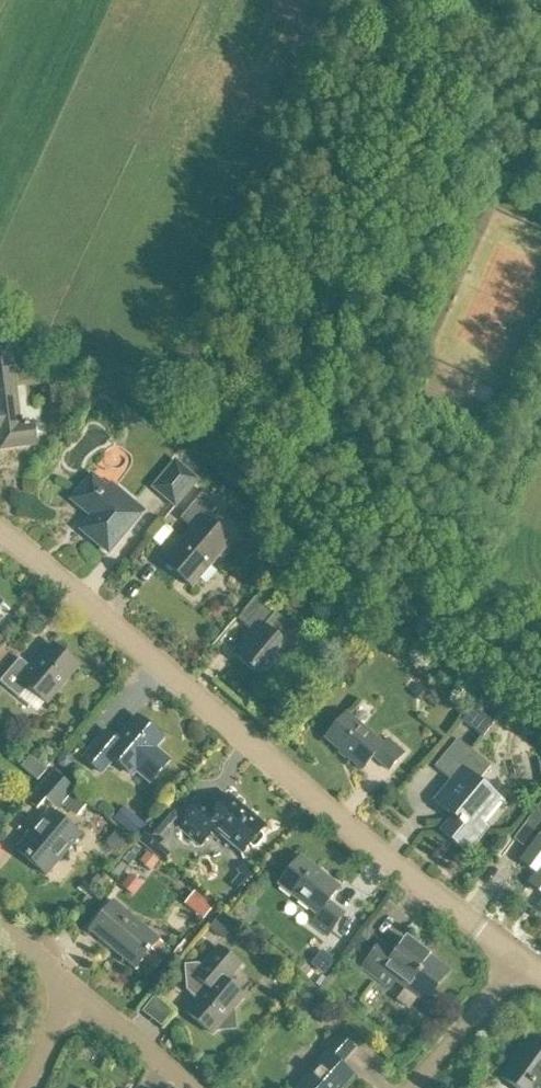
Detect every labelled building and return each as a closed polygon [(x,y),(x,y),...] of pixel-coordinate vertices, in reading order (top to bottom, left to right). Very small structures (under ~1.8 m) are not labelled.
[(35,446),(32,425),(29,425),(29,423),(24,424),(24,426),(19,426),(10,352),(0,354),(0,448),(0,451),(35,446)] [(174,459),(150,487),(174,508),(199,480),(174,459)] [(109,554),(143,512),(110,484),(106,489),(92,477),(72,501),(92,518),(81,531),(109,554)] [(218,506),(203,493),(181,520),(192,530),(163,563),(193,588),(231,543),(206,521),(218,506)] [(239,622),(245,627),(253,634),(235,656),(267,684),(282,667),(280,665),(292,652),(278,640),(289,626),(276,614),(275,616),(263,606),(257,601),(239,622)] [(52,646),(32,670),(19,659),(0,682),(0,683),(19,700),(28,689),(47,705),(78,668),(52,646)] [(420,687),(412,696),(422,704),(424,706),(432,697),(430,695),(420,687)] [(490,687),(479,701),(493,711),(503,698),(490,687)] [(472,706),(461,720),(483,736),(494,723),(472,706)] [(383,746),(346,714),(325,739),(362,771),(373,758),(389,772),(404,754),(388,740),(383,746)] [(163,740),(136,718),(116,742),(106,733),(83,760),(102,775),(114,762),(132,776),(136,772),(151,785),(171,762),(155,749),(163,740)] [(478,820),(496,797),(478,782),(490,768),(458,741),(435,768),(452,782),(435,803),(453,818),(441,833),(466,854),(487,828),(478,820)] [(74,766),(73,757),(68,753),(62,754),(58,758),(59,767),(63,771),(70,770),(74,766)] [(35,756),(26,767),(43,780),(52,769),(35,756)] [(55,772),(30,801),(37,809),(46,799),(57,809),(75,789),(55,772)] [(62,806),(77,818),(86,807),(71,795),(62,806)] [(200,847),(205,840),(214,830),(242,854),(265,828),(228,796),(214,813),(201,802),(178,829),(200,847)] [(525,825),(540,836),(539,837),(539,838),(521,862),(537,874),(529,884),(540,893),(540,803),(525,825)] [(46,876),(80,836),(50,811),(16,851),(46,876)] [(147,827),(135,818),(125,830),(137,839),(147,827)] [(138,842),(154,855),(165,842),(150,828),(138,842)] [(130,853),(123,862),(129,867),(136,859),(130,853)] [(160,863),(148,853),(142,860),(154,870),(160,863)] [(340,889),(300,858),(278,885),(317,916),(311,924),(327,937),(345,914),(330,902),(340,889)] [(131,876),(121,887),(134,898),(143,887),(131,876)] [(98,877),(89,888),(93,892),(103,881),(98,877)] [(184,905),(204,921),(215,907),(196,891),(184,905)] [(136,970),(143,960),(150,952),(159,941),(113,902),(89,931),(136,970)] [(219,914),(210,925),(225,936),(234,925),(219,914)] [(352,949),(363,957),(371,946),(360,938),(352,949)] [(424,1003),(448,972),(407,941),(396,956),(381,945),(363,969),(390,989),(396,982),(424,1003)] [(239,967),(218,949),(202,968),(198,965),(184,966),(186,986),(189,985),(190,995),(197,1001),(186,1013),(213,1035),(216,1031),(234,1030),(233,1011),(243,999),(225,984),(239,967)] [(150,952),(143,960),(156,971),(163,962),(150,952)] [(322,952),(311,966),(324,977),(335,962),(322,952)] [(308,1006),(316,996),(305,987),(297,996),(308,1006)] [(168,1026),(179,1009),(158,996),(148,1013),(168,1026)] [(334,1032),(319,1048),(326,1055),(297,1087),(344,1087),(354,1077),(341,1066),(355,1050),(334,1032)] [(533,1038),(503,1079),(514,1087),(532,1087),(533,1087),(534,1087),(540,1087),(540,1043),(533,1038)]
